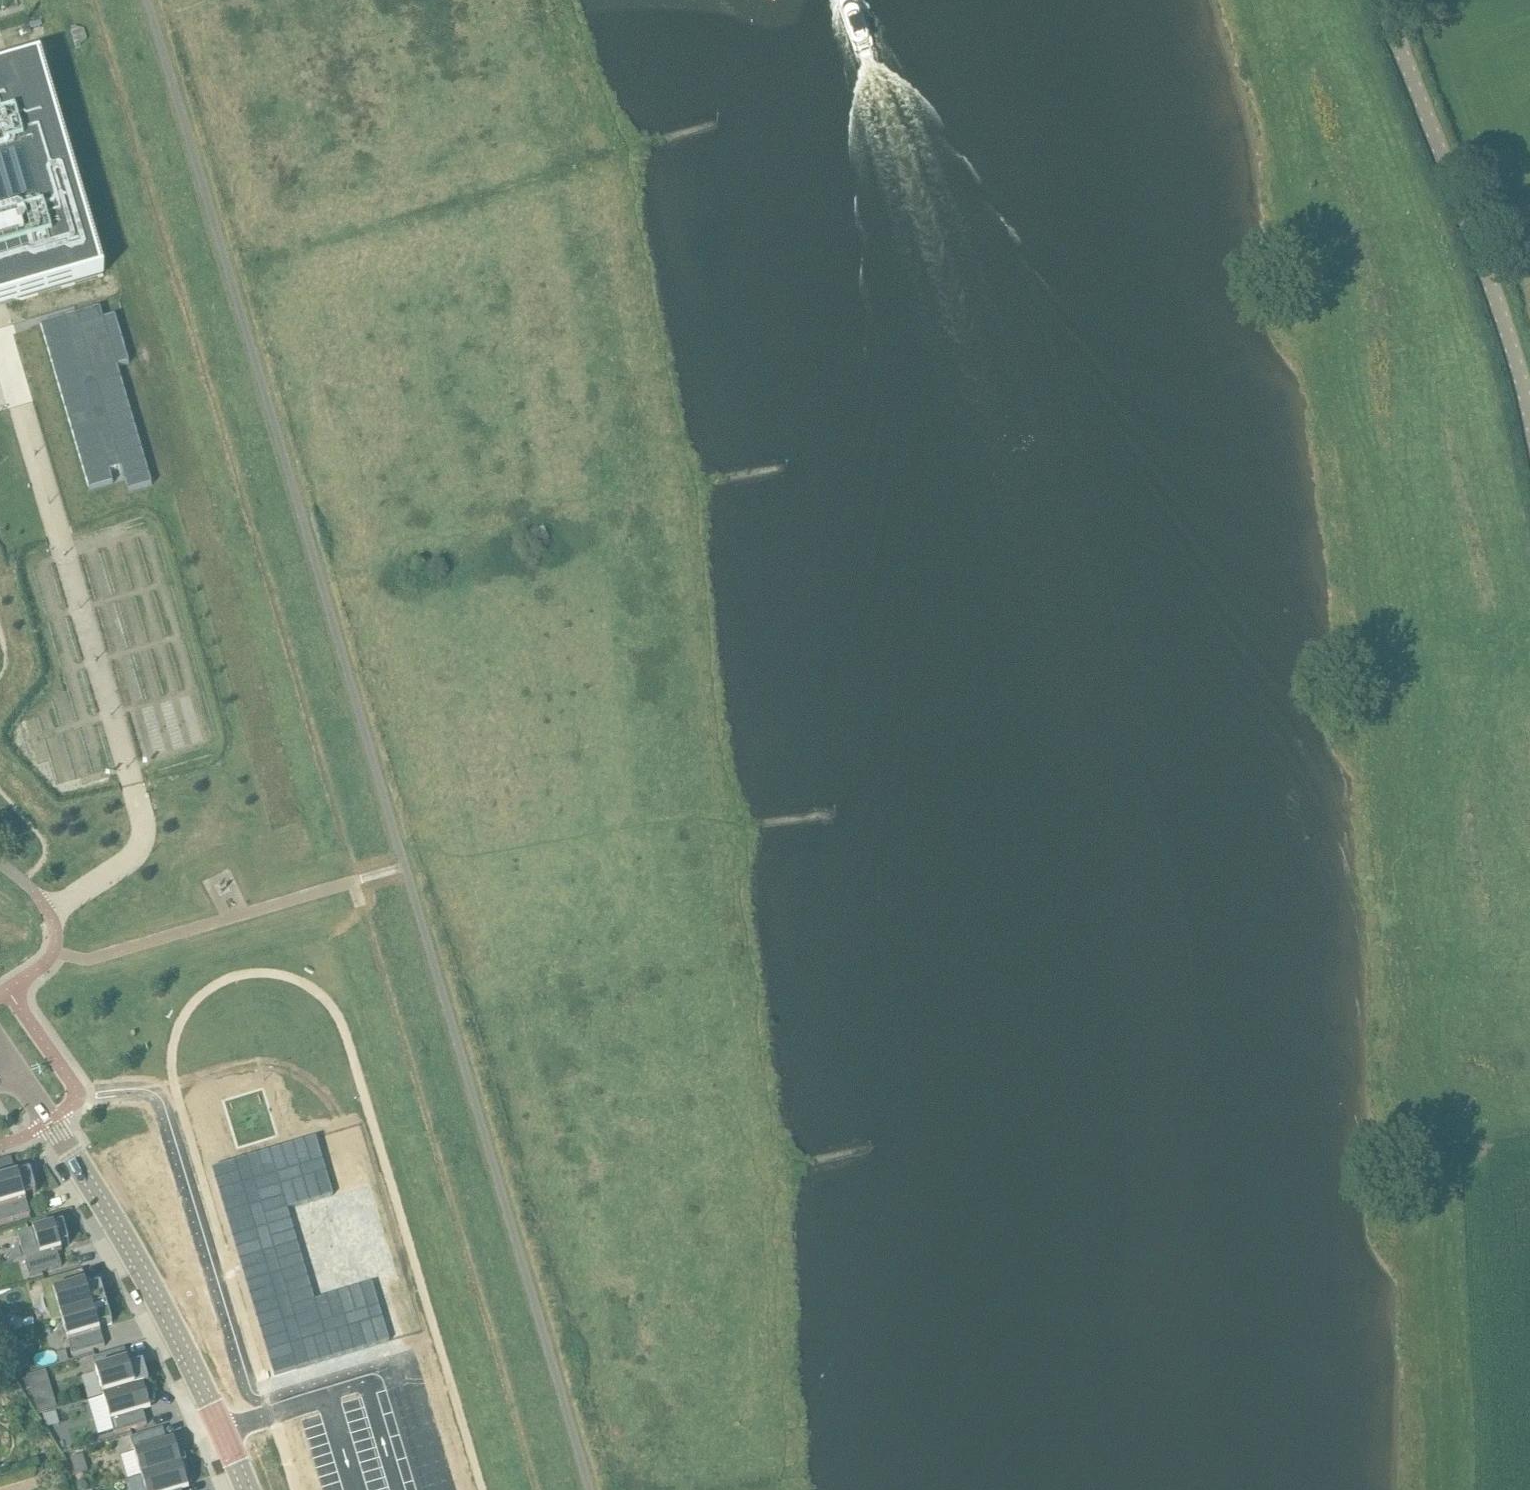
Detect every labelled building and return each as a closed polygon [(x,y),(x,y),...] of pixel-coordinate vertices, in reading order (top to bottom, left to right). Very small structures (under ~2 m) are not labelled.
[(76,28),(71,30),(77,48),(82,47),(88,39),(85,30),(76,28)] [(106,274),(41,60),(0,71),(0,305),(106,274)] [(78,315),(42,326),(91,491),(114,485),(110,472),(122,469),(129,493),(153,486),(118,368),(129,364),(115,317),(104,321),(100,309),(78,315)] [(239,1162),(213,1170),(244,1275),(275,1378),(281,1376),(391,1343),(373,1285),(316,1302),(298,1243),(288,1211),(334,1197),(317,1140),(239,1162)] [(31,1215),(25,1197),(37,1193),(31,1174),(17,1178),(12,1160),(0,1163),(0,1224),(31,1215)] [(64,1225),(19,1239),(30,1277),(63,1267),(59,1254),(57,1249),(61,1248),(70,1245),(64,1225)] [(391,1265),(383,1267),(387,1280),(395,1277),(391,1265)] [(83,1272),(41,1284),(53,1323),(62,1320),(62,1319),(108,1306),(102,1286),(88,1290),(83,1272)] [(108,1306),(62,1319),(62,1320),(73,1357),(106,1347),(100,1329),(113,1325),(108,1306)] [(10,1378),(30,1364),(14,1340),(0,1349),(0,1363),(10,1378)] [(126,1350),(93,1360),(104,1397),(150,1384),(144,1365),(131,1369),(126,1350)] [(47,1372),(28,1378),(32,1392),(51,1387),(47,1372)] [(150,1384),(104,1397),(105,1398),(115,1432),(116,1435),(148,1425),(144,1412),(143,1407),(150,1405),(156,1403),(150,1384)] [(57,1413),(44,1417),(48,1429),(60,1426),(57,1413)] [(164,1430),(131,1440),(136,1454),(142,1477),(188,1463),(182,1444),(177,1446),(169,1448),(168,1443),(164,1430)] [(84,1457),(71,1460),(76,1476),(89,1472),(84,1457)] [(142,1477),(146,1489),(182,1489),(181,1487),(188,1484),(194,1483),(188,1463),(142,1477)]
